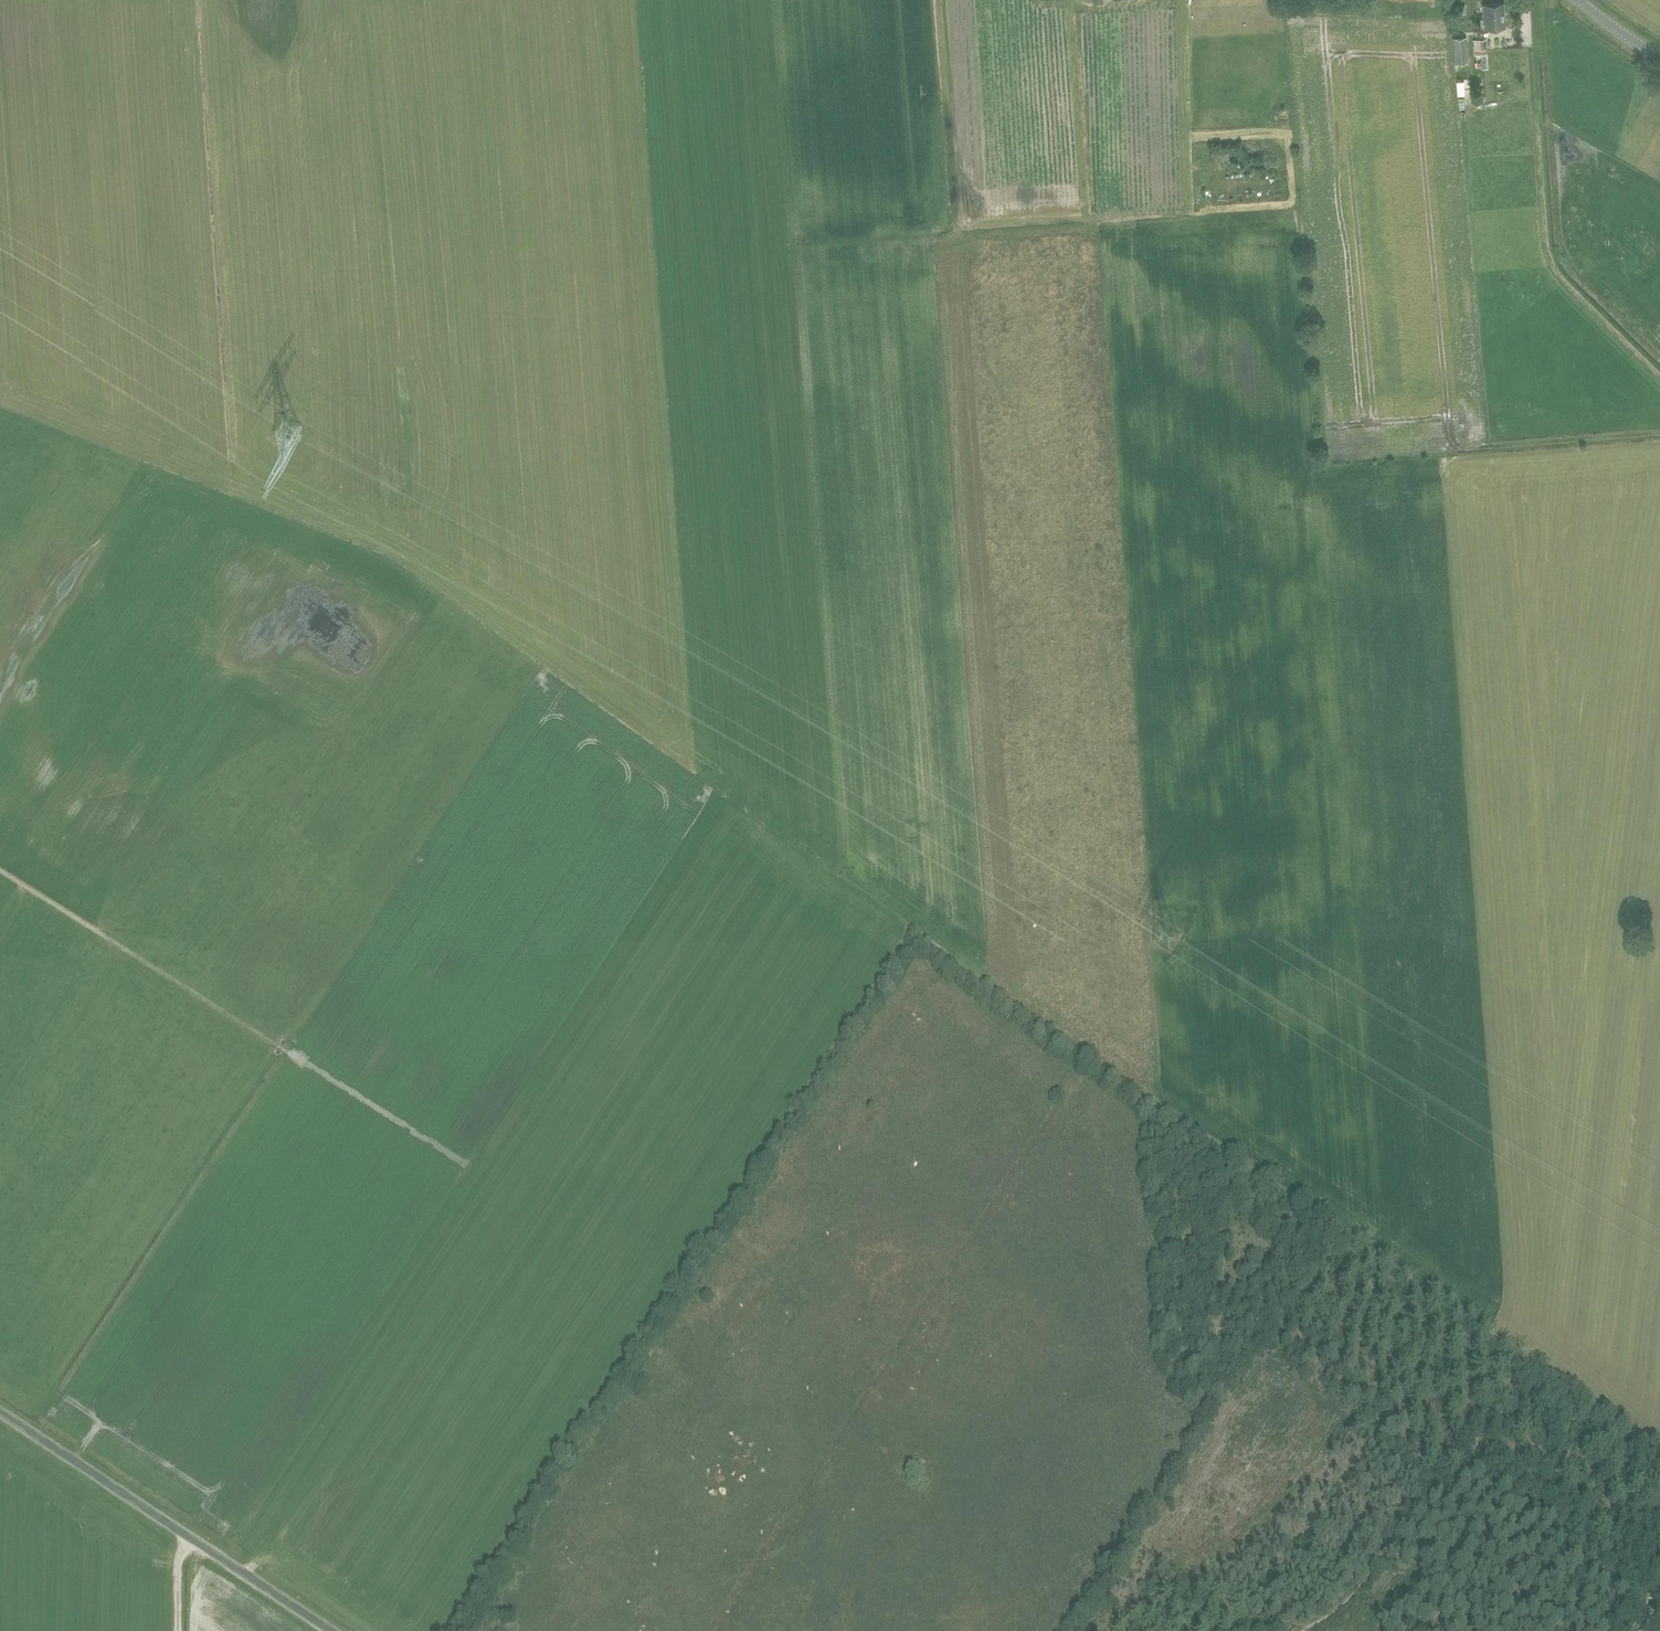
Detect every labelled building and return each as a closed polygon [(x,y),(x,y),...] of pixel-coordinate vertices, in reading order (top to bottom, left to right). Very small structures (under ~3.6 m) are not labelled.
[(1485,28),(1505,27),(1503,3),(1484,5),(1485,28)] [(1455,63),(1468,62),(1466,37),(1453,38),(1455,63)] [(1488,53),(1487,38),(1473,40),(1474,55),(1481,54),(1482,69),(1489,68),(1488,53)] [(1502,39),(1493,40),(1493,50),(1503,49),(1502,39)] [(1464,76),(1456,76),(1457,92),(1465,92),(1464,76)] [(1510,98),(1510,108),(1533,107),(1532,97),(1510,98)] [(5,1408),(2,1412),(11,1418),(14,1414),(5,1408)]
